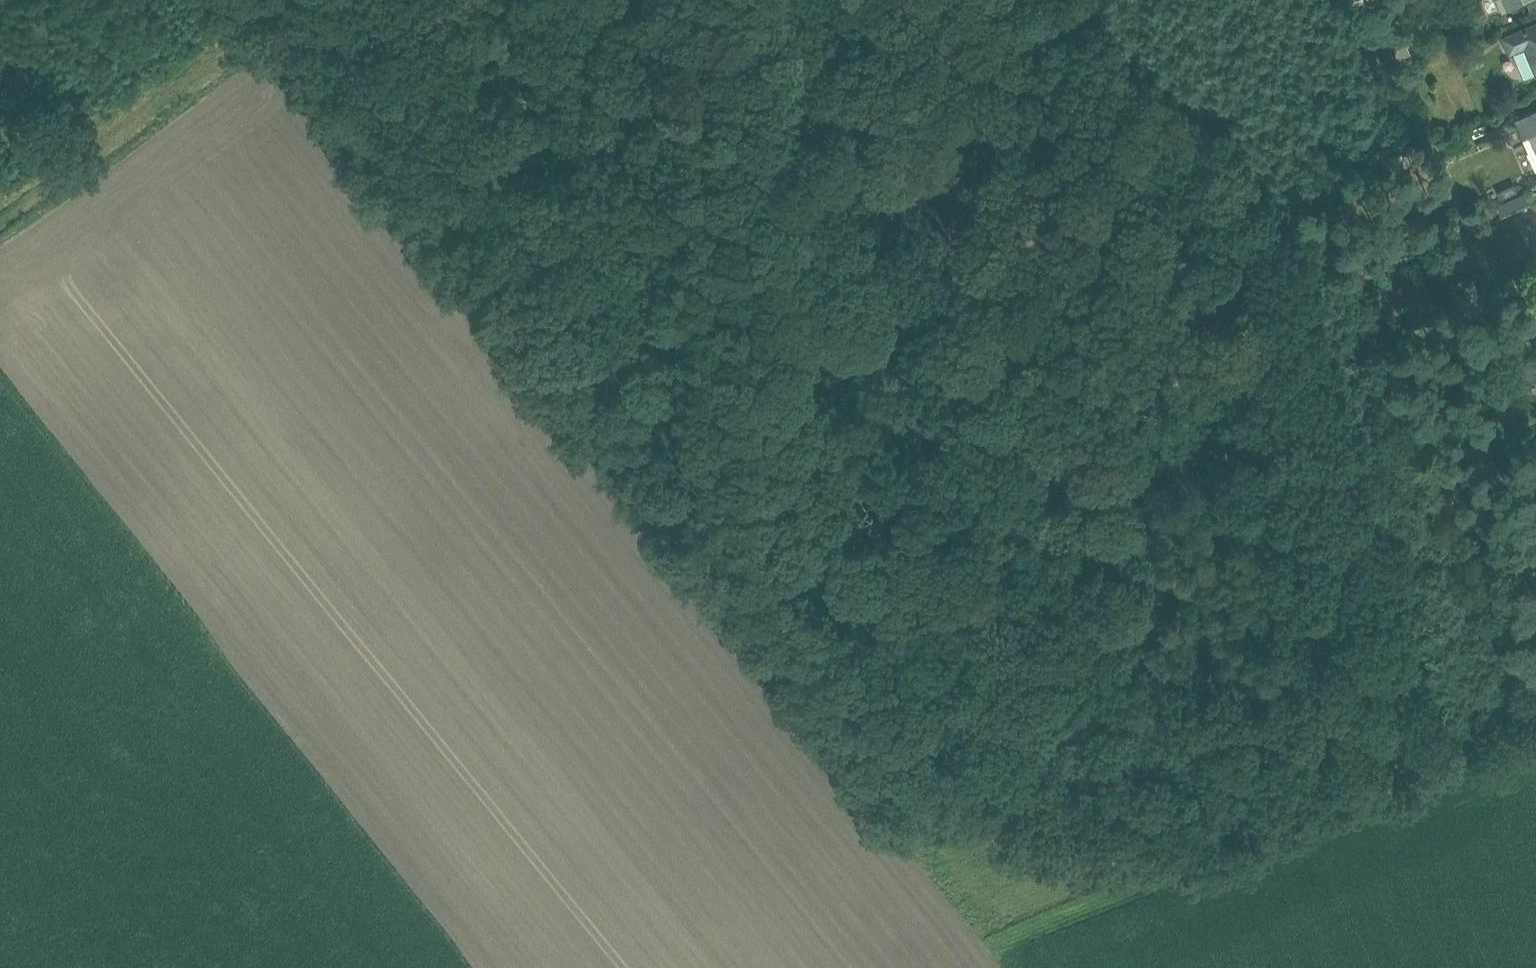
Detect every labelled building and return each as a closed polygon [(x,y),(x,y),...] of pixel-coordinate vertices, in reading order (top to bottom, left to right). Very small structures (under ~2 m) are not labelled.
[(1355,4),(1356,8),(1364,5),(1366,10),(1379,4),(1378,0),(1363,0),(1355,4)] [(1535,1),(1535,0),(1496,0),(1501,13),(1524,4),(1525,5),(1535,1)] [(1535,77),(1535,26),(1501,41),(1509,59),(1514,57),(1525,81),(1535,77)] [(1388,38),(1375,43),(1384,63),(1396,57),(1388,38)] [(1410,90),(1406,78),(1392,83),(1397,95),(1410,90)] [(1515,122),(1535,174),(1535,113),(1515,122)] [(1514,187),(1497,194),(1501,203),(1518,196),(1514,187)] [(1531,211),(1525,196),(1500,207),(1505,218),(1512,215),(1514,219),(1531,211)]
